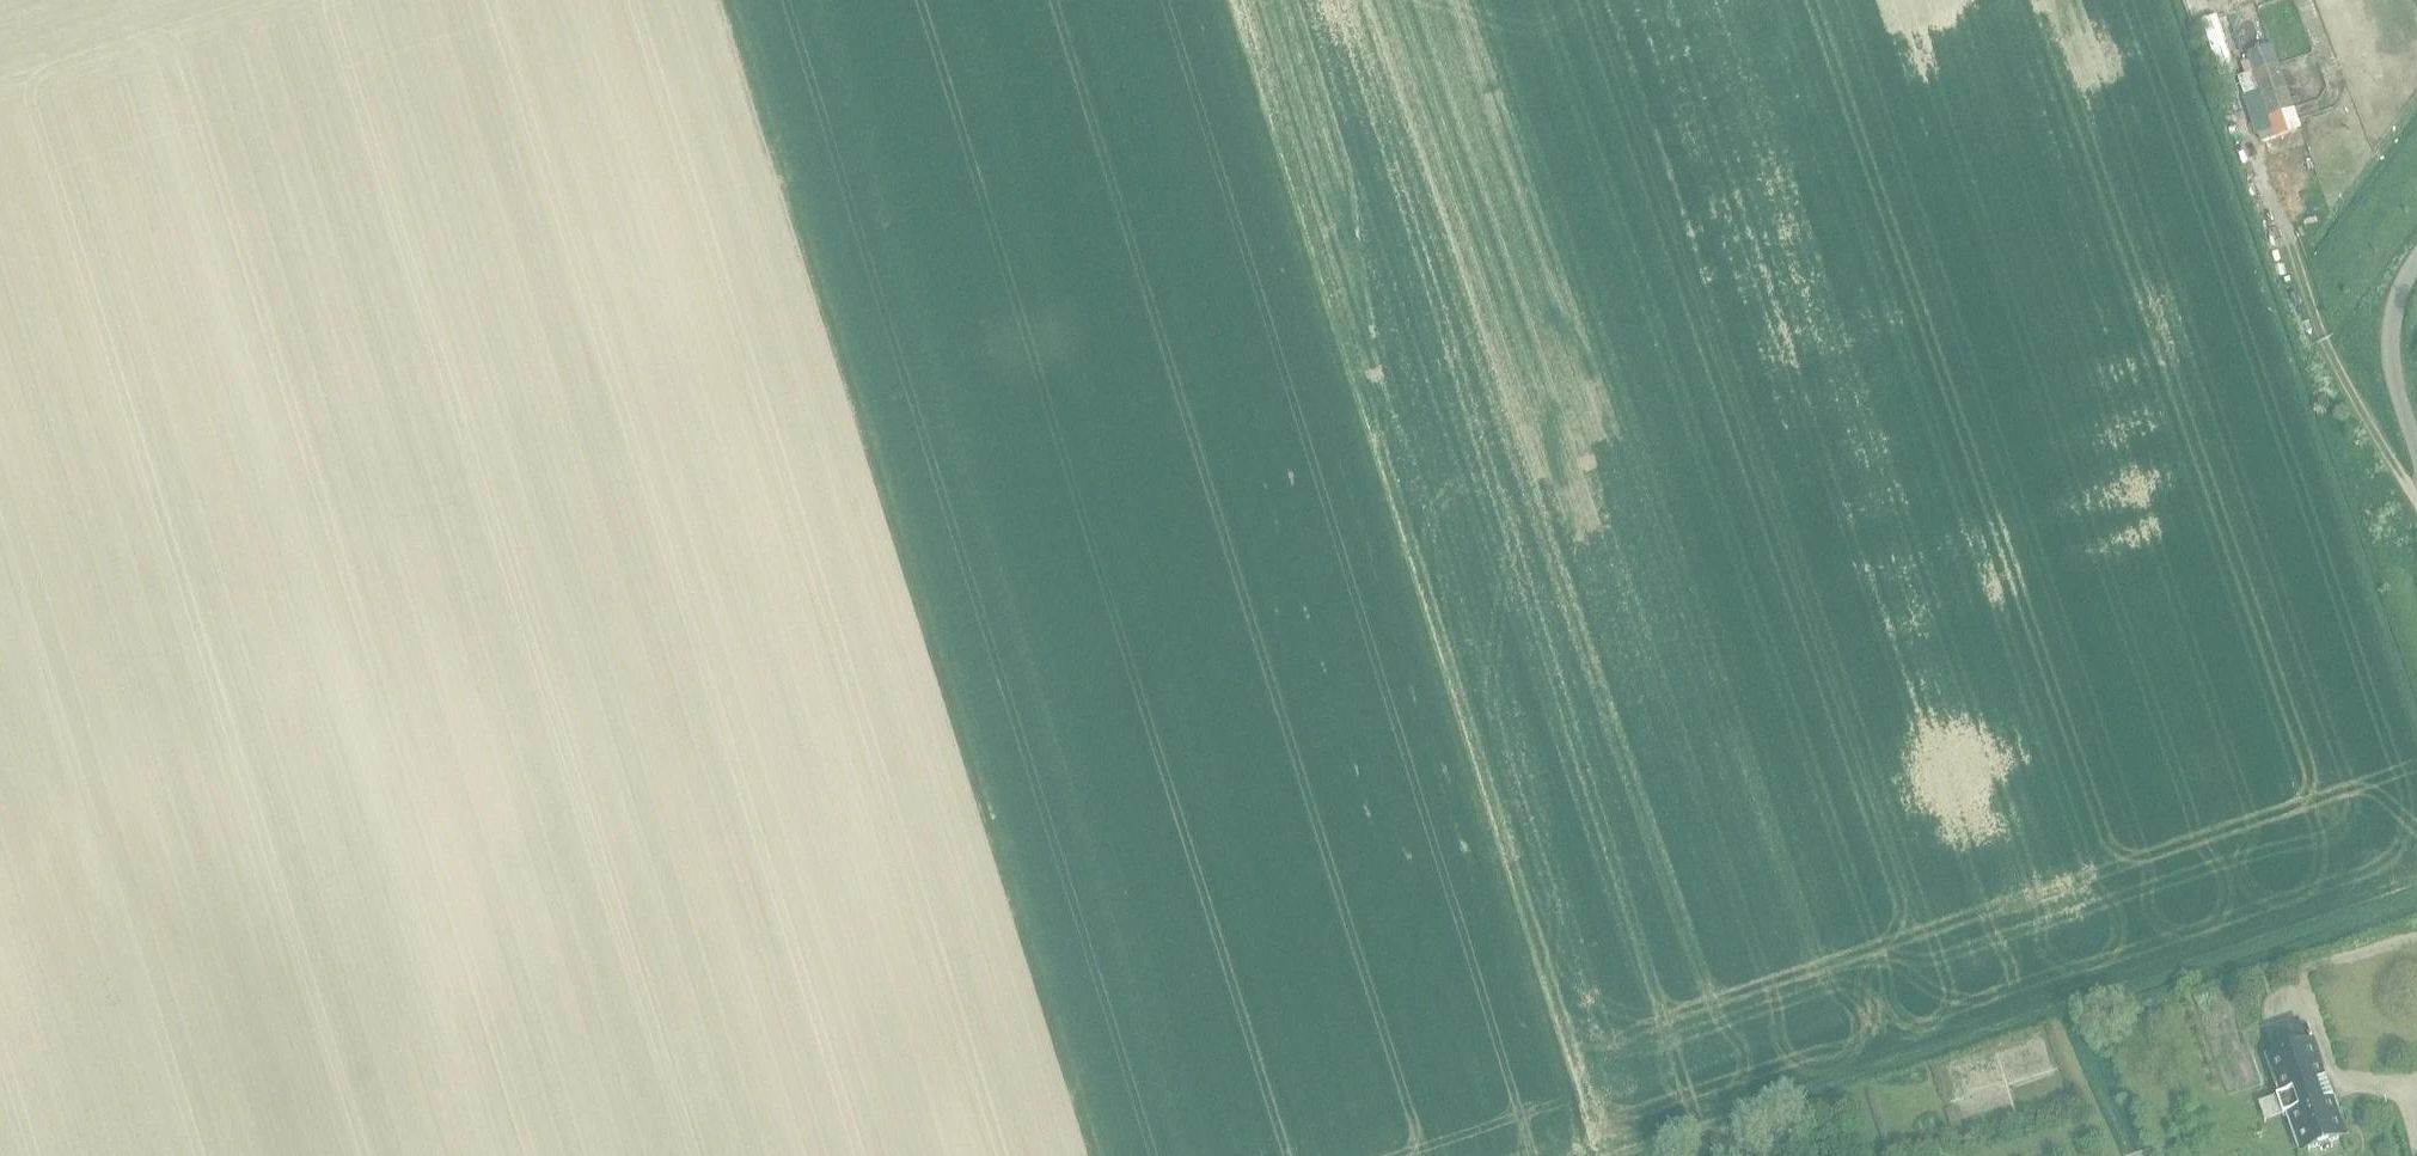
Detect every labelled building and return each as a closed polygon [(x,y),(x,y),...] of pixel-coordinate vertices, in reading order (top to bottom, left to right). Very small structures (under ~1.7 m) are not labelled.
[(2216,18),(2201,23),(2219,79),(2234,74),(2216,18)] [(2254,71),(2270,117),(2292,109),(2277,64),(2254,71)] [(2285,236),(2302,252),(2311,242),(2295,226),(2285,236)] [(2301,1152),(2346,1136),(2313,1041),(2305,1044),(2296,1019),(2266,1029),(2275,1055),(2267,1057),(2281,1095),(2276,1097),(2283,1116),(2287,1114),(2301,1152)]
